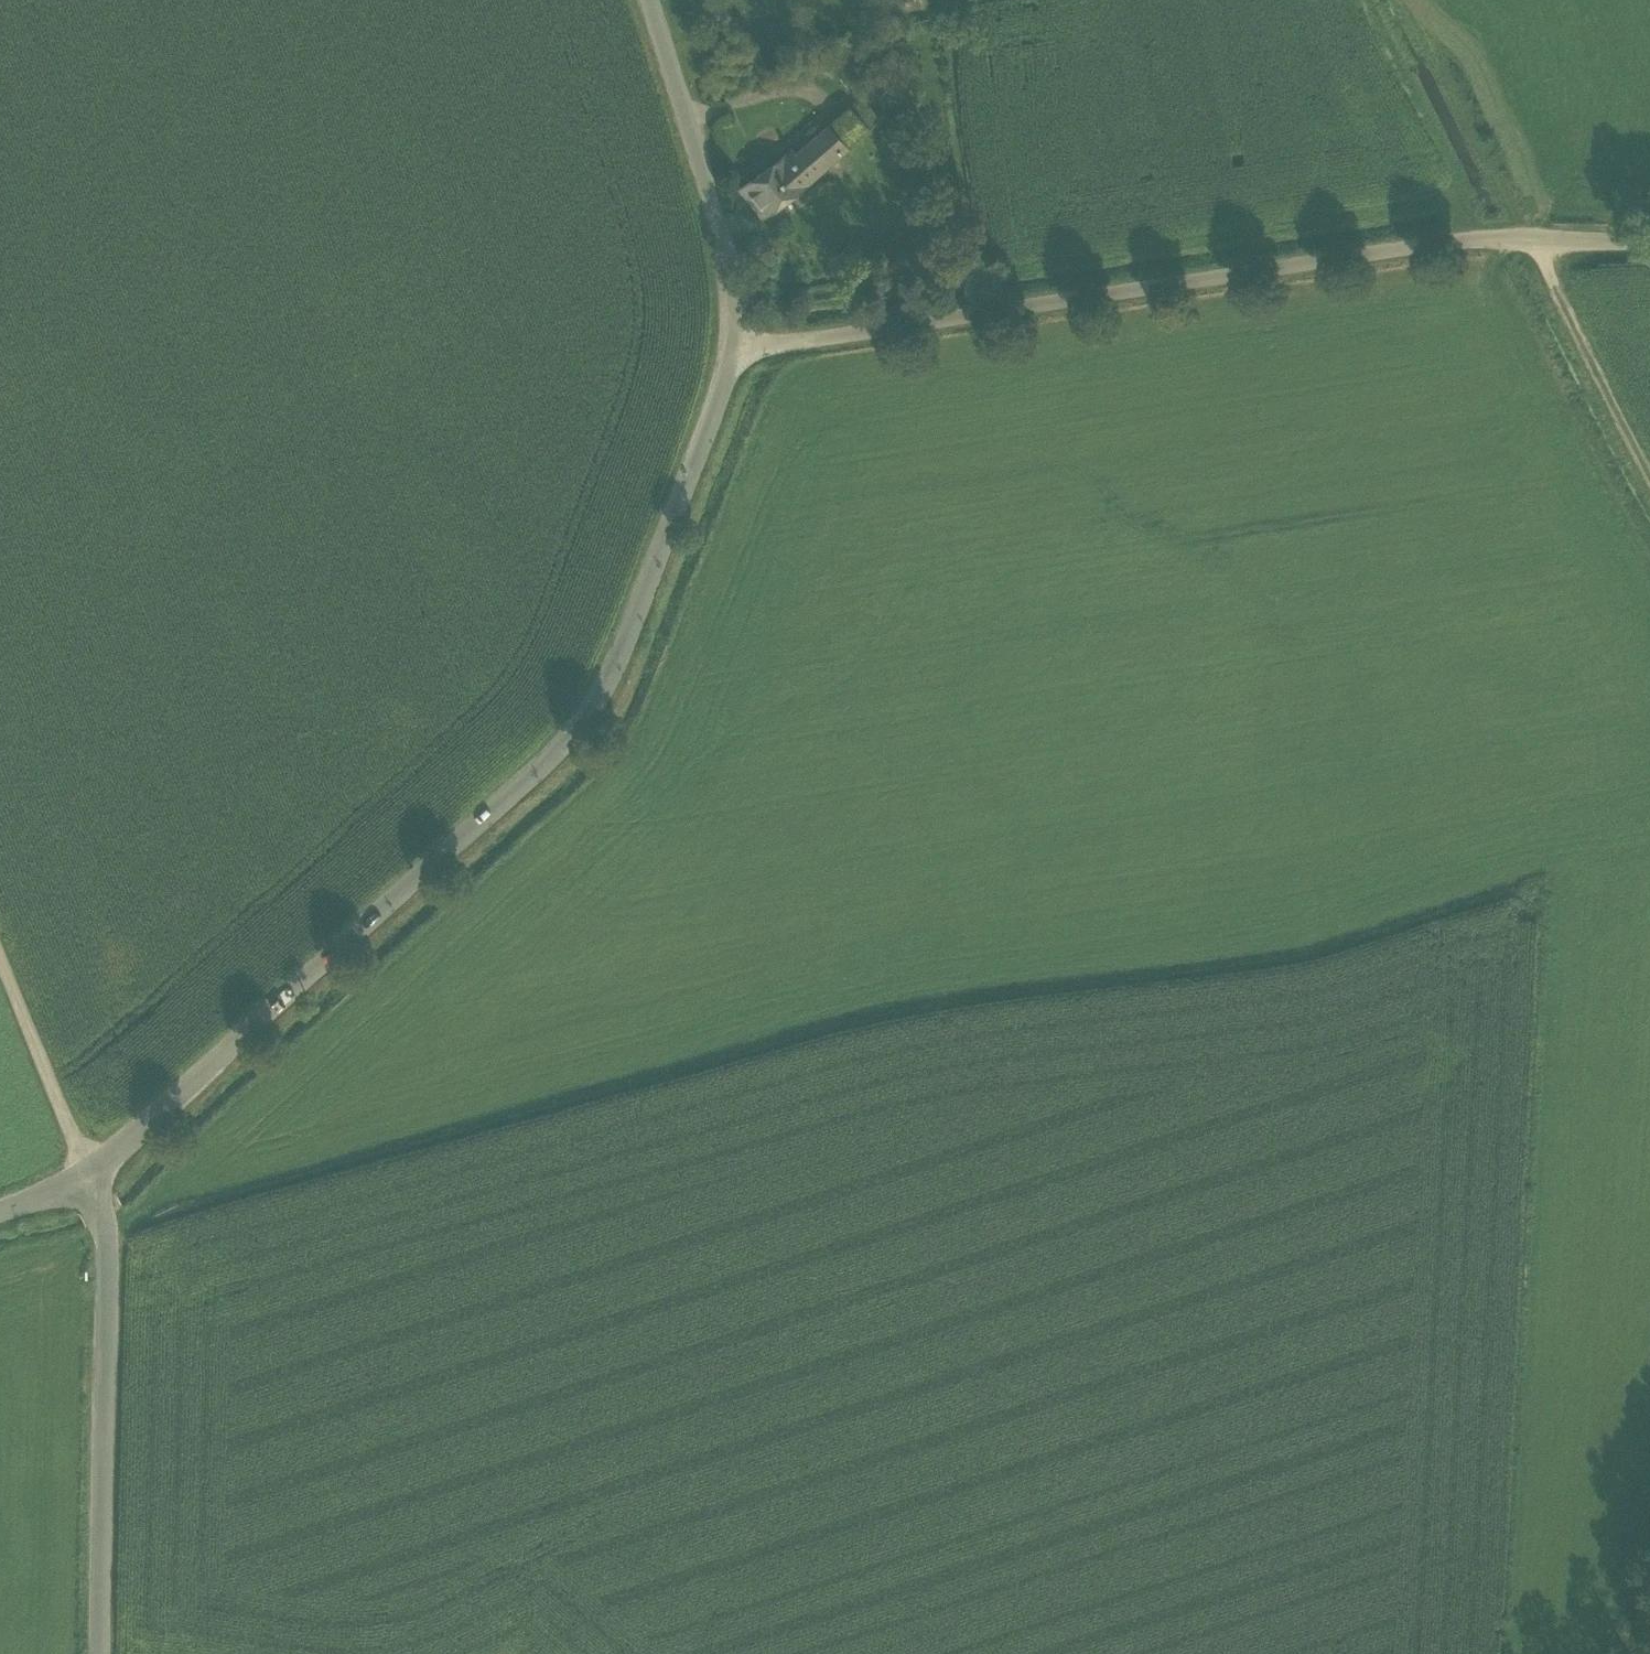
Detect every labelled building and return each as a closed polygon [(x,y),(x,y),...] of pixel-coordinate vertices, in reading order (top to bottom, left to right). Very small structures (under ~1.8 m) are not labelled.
[(848,109),(796,154),(814,176),(865,130),(848,109)] [(796,154),(789,161),(784,155),(740,187),(763,216),(797,190),(814,176),(796,154)]
